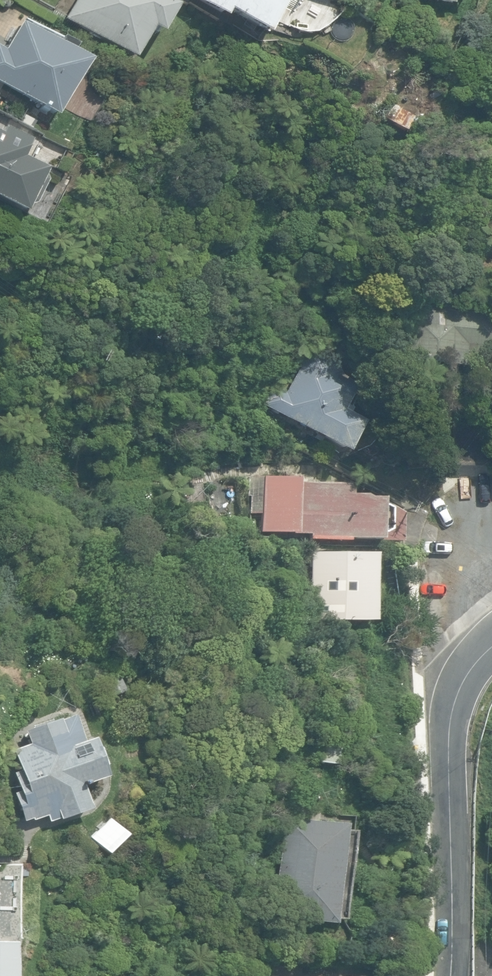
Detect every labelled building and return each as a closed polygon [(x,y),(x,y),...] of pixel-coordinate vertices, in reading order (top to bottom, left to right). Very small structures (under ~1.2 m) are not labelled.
[(130,59),(148,28),(157,33),(173,7),(162,0),(75,0),(63,20),(130,59)] [(264,33),(272,19),(287,28),(298,10),(283,1),(284,0),(195,0),(222,16),(226,10),(264,33)] [(53,116),(85,61),(69,52),(72,47),(59,39),(56,44),(19,23),(3,51),(0,49),(0,84),(53,116)] [(305,58),(317,67),(325,57),(313,47),(305,58)] [(381,118),(401,130),(410,116),(390,103),(381,118)] [(23,212),(45,169),(22,158),(31,140),(4,126),(0,133),(0,200),(23,212)] [(394,361),(460,367),(461,361),(468,362),(468,357),(486,359),(490,314),(399,306),(394,361)] [(269,408),(342,453),(361,422),(341,409),(355,385),(342,377),(332,360),(307,347),(269,408)] [(258,515),(257,533),(295,535),(296,531),(306,531),(305,536),(357,539),(357,534),(374,535),(377,496),(344,494),(345,485),(296,482),(296,478),(259,476),(258,493),(251,493),(250,515),(258,515)] [(302,618),(371,620),(373,554),(309,552),(308,590),(303,590),(302,618)] [(45,816),(47,821),(89,807),(82,784),(105,776),(92,738),(82,741),(74,715),(22,732),(26,744),(11,749),(18,771),(11,773),(17,791),(12,793),(17,808),(19,807),(24,820),(30,818),(31,820),(45,816)] [(319,763),(334,766),(338,745),(322,743),(319,763)] [(273,917),(332,923),(342,824),(284,818),(273,917)] [(87,837),(103,853),(121,836),(105,820),(87,837)] [(15,942),(0,942),(0,975),(15,975),(15,942)]
